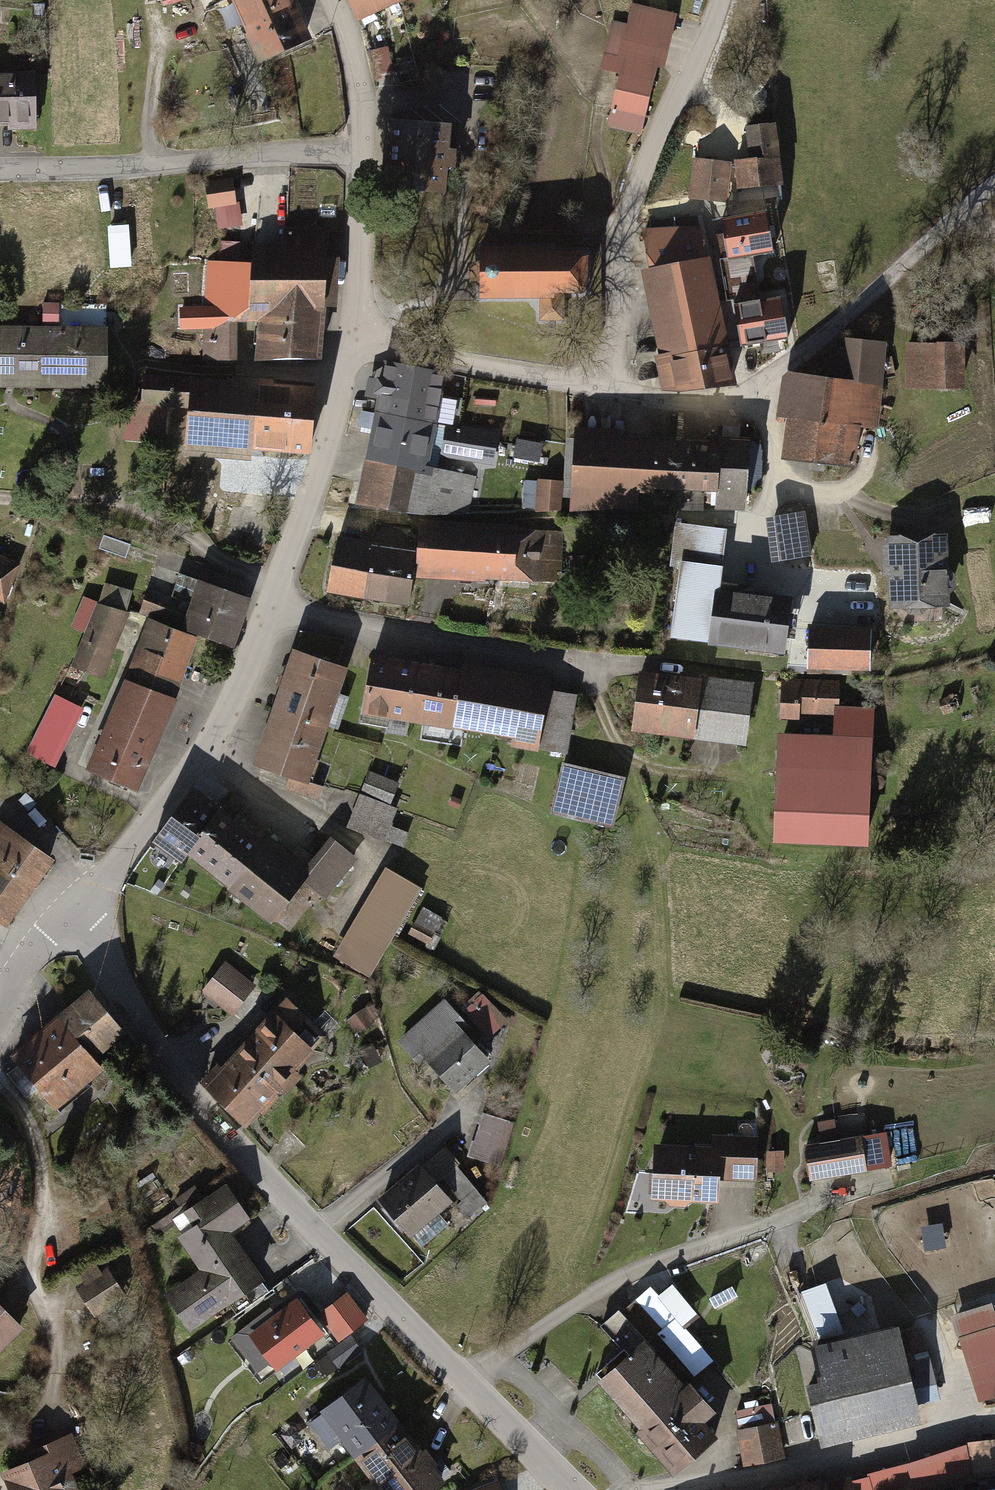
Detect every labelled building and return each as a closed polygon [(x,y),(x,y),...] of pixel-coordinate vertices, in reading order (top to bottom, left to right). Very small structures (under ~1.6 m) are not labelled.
[(230,44),(256,31),(272,64),(321,41),(302,0),(209,0),(230,44)] [(364,16),(398,0),(356,0),(364,16)] [(681,16),(638,4),(633,25),(621,22),(608,70),(632,77),(620,121),(649,129),(681,16)] [(0,74),(0,124),(47,123),(46,72),(0,74)] [(458,123),(387,120),(385,188),(456,191),(458,123)] [(760,161),(745,161),(746,197),(793,195),(790,125),(759,126),(760,161)] [(739,162),(701,159),(698,195),(735,199),(739,162)] [(211,179),(216,226),(244,223),(238,175),(211,179)] [(724,342),(717,292),(714,273),(751,267),(746,233),(704,239),(702,225),(658,231),(664,270),(654,271),(666,351),(724,342)] [(267,304),(334,305),(335,227),(292,227),(292,243),(264,243),(264,266),(212,265),(212,305),(183,305),(183,356),(243,356),(244,318),(267,319),(267,304)] [(598,245),(489,248),(490,300),(600,298),(598,245)] [(267,304),(267,319),(266,359),(333,360),(334,305),(267,304)] [(42,327),(0,327),(0,381),(42,382),(42,327)] [(112,382),(112,327),(42,327),(42,382),(112,382)] [(979,343),(917,341),(915,385),(978,387),(979,343)] [(724,342),(666,351),(671,389),(729,380),(724,342)] [(841,377),(788,374),(786,421),(800,422),(798,462),(859,465),(861,426),(880,427),(885,346),(843,343),(841,377)] [(382,412),(443,423),(451,376),(391,365),(382,412)] [(255,444),(259,383),(153,375),(151,405),(198,408),(195,448),(254,452),(255,444)] [(259,383),(255,444),(320,448),(325,387),(259,383)] [(374,457),(435,468),(437,455),(443,423),(382,412),(374,457)] [(443,423),(437,455),(499,466),(504,434),(443,423)] [(643,486),(644,440),(629,440),(629,433),(571,431),(570,489),(577,490),(577,506),(643,507),(643,486)] [(723,442),(722,488),(721,507),(752,507),(753,435),(723,434),(723,442)] [(681,487),(682,441),(644,440),(643,486),(681,487)] [(722,488),(723,442),(682,441),(681,487),(722,488)] [(435,468),(374,457),(366,456),(358,500),(473,520),(480,476),(435,468)] [(565,478),(538,478),(538,510),(565,510),(565,478)] [(809,512),(777,518),(784,558),(817,552),(809,512)] [(727,642),(734,590),(736,567),(727,566),(732,528),(684,523),(680,563),(691,564),(683,637),(727,642)] [(480,580),(482,526),(424,524),(421,577),(480,580)] [(482,526),(480,580),(553,583),(555,529),(482,526)] [(139,542),(109,532),(103,547),(133,558),(139,542)] [(958,539),(896,541),(898,602),(925,601),(925,610),(960,609),(958,539)] [(364,596),(371,546),(338,541),(331,592),(364,596)] [(371,546),(364,596),(407,602),(413,551),(371,546)] [(0,553),(0,600),(10,604),(27,564),(0,553)] [(200,600),(208,580),(182,571),(175,590),(200,600)] [(259,599),(208,580),(200,600),(196,611),(189,630),(209,637),(241,649),(259,599)] [(734,590),(727,642),(798,651),(804,599),(734,590)] [(189,630),(196,611),(152,595),(146,614),(154,615),(189,630)] [(134,614),(100,601),(75,665),(109,678),(134,614)] [(114,714),(169,736),(209,637),(189,630),(154,615),(114,714)] [(877,630),(811,629),(811,669),(877,670),(877,630)] [(356,666),(299,647),(261,761),(295,773),(319,780),(356,666)] [(469,726),(477,673),(377,658),(367,721),(395,725),(397,715),(469,726)] [(477,673),(469,726),(526,734),(525,743),(548,746),(557,688),(559,679),(478,667),(477,673)] [(704,736),(710,682),(646,674),(640,729),(704,736)] [(846,735),(793,735),(792,840),(885,840),(885,705),(846,705),(847,678),(785,678),(785,716),(846,716),(846,735)] [(710,682),(704,736),(749,741),(756,687),(710,682)] [(584,692),(557,688),(548,746),(575,750),(584,692)] [(88,710),(58,695),(29,755),(59,770),(88,710)] [(169,736),(114,714),(91,771),(146,793),(169,736)] [(635,780),(569,764),(558,810),(624,826),(635,780)] [(406,783),(372,771),(353,827),(387,839),(406,783)] [(319,780),(295,773),(290,788),(326,800),(331,784),(319,780)] [(190,854),(224,810),(193,787),(152,839),(183,863),(190,854)] [(234,888),(268,845),(224,810),(190,854),(234,888)] [(0,819),(0,915),(12,923),(57,859),(0,819)] [(268,845),(234,888),(273,918),(303,880),(312,869),(273,839),(268,845)] [(312,869),(303,880),(323,895),(350,861),(330,845),(312,869)] [(425,889),(393,870),(347,947),(379,966),(425,889)] [(260,986),(230,960),(205,989),(236,1014),(260,986)] [(488,992),(469,1011),(494,1037),(513,1018),(488,992)] [(96,994),(18,1056),(61,1110),(110,1071),(95,1053),(125,1029),(96,994)] [(497,1049),(451,998),(403,1040),(416,1056),(424,1049),(456,1085),(497,1049)] [(329,1040),(287,1000),(209,1081),(251,1121),(329,1040)] [(519,1117),(487,1108),(474,1154),(506,1163),(519,1117)] [(879,1132),(797,1149),(804,1183),(886,1167),(879,1132)] [(714,1147),(713,1172),(757,1173),(759,1135),(714,1133),(714,1147)] [(713,1172),(714,1147),(653,1144),(651,1193),(711,1196),(713,1172)] [(774,1144),(771,1166),(785,1168),(788,1146),(774,1144)] [(460,1166),(446,1149),(387,1199),(425,1244),(454,1220),(444,1209),(456,1199),(441,1181),(450,1174),(460,1166)] [(489,1200),(460,1166),(450,1174),(469,1196),(459,1205),(469,1217),(489,1200)] [(259,1213),(237,1182),(198,1208),(207,1221),(184,1236),(206,1269),(173,1291),(196,1325),(267,1276),(235,1229),(259,1213)] [(107,1270),(81,1288),(99,1313),(125,1294),(107,1270)] [(29,1320),(0,1285),(0,1344),(29,1320)] [(324,1302),(343,1333),(371,1316),(351,1285),(324,1302)] [(652,1285),(640,1295),(663,1322),(663,1321),(701,1367),(716,1355),(669,1298),(665,1300),(652,1285)] [(321,1332),(295,1300),(252,1335),(277,1367),(321,1332)] [(945,1315),(973,1404),(994,1397),(994,1346),(981,1303),(945,1315)] [(891,1328),(798,1349),(816,1430),(909,1409),(891,1328)] [(346,1357),(364,1349),(357,1335),(339,1343),(346,1357)] [(639,1341),(594,1381),(634,1426),(632,1428),(672,1474),(716,1435),(700,1417),(710,1408),(686,1381),(680,1387),(639,1341)] [(368,1459),(413,1423),(376,1375),(313,1424),(332,1448),(349,1435),(368,1459)] [(773,1406),(734,1413),(743,1463),(783,1456),(773,1406)] [(368,1459),(393,1489),(437,1489),(455,1476),(413,1423),(368,1459)] [(12,1470),(21,1489),(85,1489),(74,1466),(88,1460),(76,1433),(48,1445),(51,1453),(12,1470)] [(963,1438),(848,1476),(852,1489),(919,1489),(973,1472),(994,1470),(994,1435),(963,1438)] [(822,1483),(819,1473),(758,1489),(823,1489),(822,1483)] [(823,1489),(852,1489),(848,1476),(822,1483),(823,1489)] [(472,1489),(507,1489),(504,1480),(472,1489)]
